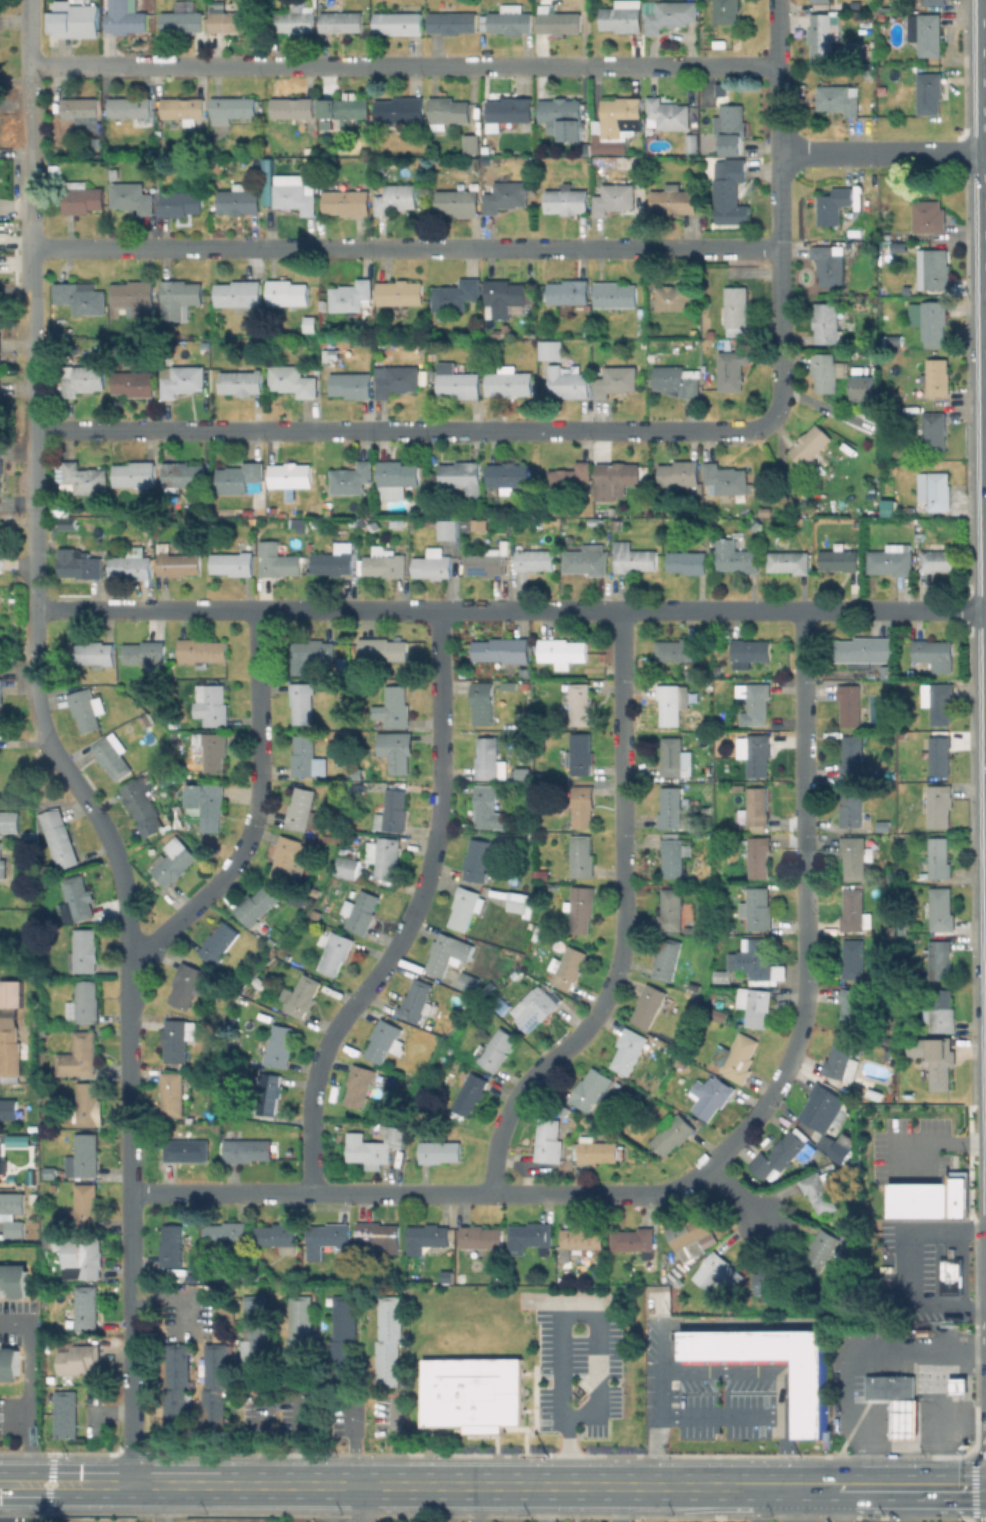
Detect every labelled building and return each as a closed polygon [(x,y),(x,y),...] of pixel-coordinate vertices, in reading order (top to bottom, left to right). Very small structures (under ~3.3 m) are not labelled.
[(111,12),(110,0),(137,0),(137,11),(148,11),(148,30),(129,31),(129,34),(114,34),(114,31),(107,31),(106,12),(111,12)] [(304,0),(304,12),(313,11),(313,31),(272,32),(272,12),(291,11),(291,0),(304,0)] [(615,7),(615,0),(641,0),(641,31),(616,31),(617,28),(600,29),(599,7),(615,7)] [(715,22),(716,0),(741,0),(740,12),(738,12),(738,23),(715,22)] [(259,11),(259,30),(212,31),(212,1),(226,1),(226,12),(259,11)] [(697,1),(697,20),(689,20),(688,24),(678,25),(678,27),(661,27),(661,33),(647,33),(647,13),(657,12),(657,1),(697,1)] [(78,12),(98,11),(98,33),(55,34),(55,30),(47,30),(47,12),(62,12),(62,3),(77,3),(78,12)] [(523,4),(523,12),(531,12),(531,31),(523,31),(523,35),(507,35),(507,31),(489,31),(489,12),(502,12),(502,3),(523,4)] [(580,12),(580,31),(539,31),(539,4),(552,4),(552,13),(580,12)] [(204,11),(204,30),(196,30),(196,34),(181,34),(181,31),(162,31),(162,12),(204,11)] [(362,11),(362,31),(321,31),(321,11),(362,11)] [(422,12),(422,33),(376,33),(376,12),(422,12)] [(477,12),(477,31),(459,31),(459,34),(444,34),(444,31),(429,31),(429,12),(477,12)] [(839,23),(839,41),(831,41),(831,60),(811,60),(811,43),(807,43),(807,26),(811,26),(811,14),(830,13),(830,23),(839,23)] [(940,14),(940,56),(919,56),(919,40),(909,40),(908,14),(940,14)] [(939,98),(939,113),(918,113),(917,73),(941,73),(942,98),(939,98)] [(744,104),(744,121),(747,121),(747,136),(742,136),(742,154),(722,154),(721,104),(724,104),(724,92),(720,92),(720,83),(728,83),(728,104),(744,104)] [(857,96),(857,115),(845,115),(845,108),(818,108),(818,85),(849,85),(849,96),(857,96)] [(423,96),(424,121),(403,122),(403,128),(386,129),(386,122),(376,122),(376,99),(393,99),(393,96),(423,96)] [(689,103),(689,128),(648,129),(648,96),(661,96),(661,103),(689,103)] [(100,97),(100,117),(64,117),(63,97),(100,97)] [(152,97),(152,126),(132,126),(132,117),(111,117),(111,98),(152,97)] [(256,97),(256,116),(230,116),(230,123),(213,123),(213,97),(256,97)] [(314,97),(314,127),(299,127),(299,117),(272,117),(272,98),(314,97)] [(469,101),(470,122),(446,123),(446,129),(430,129),(430,97),(454,97),(454,101),(469,101)] [(567,97),(567,99),(581,99),(581,130),(551,130),(551,122),(540,122),(540,100),(556,99),(556,97),(567,97)] [(641,97),(641,129),(627,129),(627,135),(622,135),(622,139),(626,139),(626,153),(591,153),(591,119),(601,119),(601,100),(617,100),(617,97),(641,97)] [(205,98),(205,116),(196,116),(195,125),(186,125),(186,118),(163,117),(163,98),(205,98)] [(368,98),(368,117),(351,117),(351,124),(341,124),(341,116),(321,117),(321,98),(368,98)] [(532,98),(532,130),(518,130),(518,122),(487,122),(487,100),(504,100),(504,98),(532,98)] [(481,134),(480,151),(464,150),(464,134),(481,134)] [(701,134),(701,153),(686,153),(686,134),(701,134)] [(101,139),(101,150),(92,150),(92,139),(101,139)] [(749,162),(749,180),(741,180),(741,208),(749,208),(748,225),(715,225),(715,177),(721,177),(722,161),(749,162)] [(119,168),(119,179),(109,179),(109,168),(119,168)] [(317,184),(317,213),(308,213),(308,210),(266,210),(266,177),(305,178),(305,184),(317,184)] [(104,187),(104,208),(90,208),(90,211),(65,212),(64,181),(86,180),(86,188),(104,187)] [(526,181),(526,206),(499,206),(499,213),(485,213),(485,181),(526,181)] [(571,189),(587,189),(587,211),(545,211),(545,189),(563,189),(563,181),(571,181),(571,189)] [(153,193),(153,214),(140,214),(140,206),(112,206),(112,182),(143,182),(143,193),(153,193)] [(682,182),(681,190),(696,190),(696,213),(676,213),(676,214),(665,214),(664,212),(651,212),(652,190),(666,190),(667,182),(682,182)] [(416,183),(417,208),(389,209),(390,214),(376,215),(376,194),(387,194),(387,184),(416,183)] [(634,184),(635,209),(607,209),(607,215),(595,215),(594,184),(634,184)] [(853,187),(853,204),(840,205),(840,224),(819,224),(818,194),(833,194),(833,187),(853,187)] [(260,189),(260,211),(218,212),(218,190),(260,189)] [(369,189),(370,214),(342,215),(342,212),(324,213),(324,189),(369,189)] [(478,189),(479,214),(455,214),(455,212),(437,212),(437,189),(478,189)] [(187,212),(187,215),(162,216),(162,192),(203,191),(203,212),(187,212)] [(944,208),(945,237),(931,237),(931,232),(914,232),(913,200),(940,200),(940,208),(944,208)] [(843,245),(844,285),(821,285),(821,274),(818,274),(818,257),(812,257),(812,245),(816,245),(816,240),(831,240),(831,245),(843,245)] [(908,243),(908,254),(893,253),(893,243),(908,243)] [(946,248),(947,264),(951,264),(951,288),(927,288),(926,249),(946,248)] [(698,277),(699,312),(689,312),(689,310),(657,310),(656,287),(684,286),(684,278),(698,277)] [(370,278),(371,298),(361,299),(361,310),(329,311),(329,308),(323,308),(323,291),(329,291),(329,287),(340,287),(340,285),(357,284),(357,278),(370,278)] [(480,278),(480,300),(465,300),(465,310),(433,311),(433,287),(461,286),(461,278),(480,278)] [(589,278),(589,303),(573,303),(573,314),(558,314),(558,303),(549,303),(549,282),(564,282),(564,278),(589,278)] [(202,283),(203,303),(189,303),(189,319),(163,320),(162,280),(187,279),(187,283),(202,283)] [(308,283),(308,304),(291,304),(291,310),(273,310),(272,304),(268,304),(268,279),(292,279),(292,283),(308,283)] [(408,279),(408,282),(423,282),(423,304),(378,304),(377,282),(397,282),(397,279),(408,279)] [(525,283),(526,303),(511,304),(512,317),(494,317),(494,304),(487,304),(486,279),(510,279),(511,283),(525,283)] [(154,280),(154,317),(132,317),(132,305),(112,306),(112,282),(129,282),(129,280),(154,280)] [(260,280),(261,305),(258,305),(258,312),(236,312),(236,305),(216,305),(216,283),(233,283),(233,280),(260,280)] [(637,284),(637,306),(610,306),(610,312),(603,312),(603,306),(595,306),(595,280),(621,281),(621,284),(637,284)] [(105,290),(105,313),(74,313),(74,303),(54,303),(54,282),(94,282),(95,290),(105,290)] [(748,285),(748,336),(728,336),(728,326),(725,326),(725,285),(748,285)] [(944,325),(945,339),(923,340),(922,301),(947,301),(948,324),(944,325)] [(838,302),(838,327),(844,327),(844,342),(816,342),(816,327),(813,327),(813,315),(816,315),(816,302),(838,302)] [(73,336),(64,336),(64,327),(73,327),(73,336)] [(699,328),(699,336),(690,335),(691,328),(699,328)] [(904,336),(904,347),(887,347),(887,336),(904,336)] [(562,341),(562,358),(541,359),(541,341),(562,341)] [(339,350),(339,362),(324,362),(324,350),(339,350)] [(743,363),(743,390),(719,391),(718,351),(750,351),(750,362),(743,363)] [(837,353),(838,393),(817,393),(816,377),(813,377),(812,353),(837,353)] [(948,358),(949,395),(928,395),(927,382),(920,382),(920,374),(927,373),(927,359),(948,358)] [(104,364),(105,390),(78,391),(78,396),(63,396),(63,365),(104,364)] [(578,364),(578,373),(589,372),(589,397),(564,397),(564,394),(550,395),(549,373),(563,373),(563,364),(578,364)] [(178,398),(163,398),(162,367),(205,365),(205,389),(177,390),(178,398)] [(317,376),(317,397),(298,397),(297,390),(270,390),(270,365),(302,365),(302,376),(317,376)] [(513,365),(513,372),(533,372),(533,382),(538,382),(538,393),(515,394),(516,397),(499,398),(499,394),(488,395),(487,371),(496,371),(496,365),(513,365)] [(699,368),(699,395),(681,395),(681,398),(664,389),(654,389),(654,365),(683,365),(684,369),(699,368)] [(418,366),(418,388),(409,389),(409,391),(391,391),(391,398),(377,398),(377,377),(388,377),(388,366),(418,366)] [(637,366),(637,389),(626,389),(626,391),(609,392),(609,398),(595,398),(595,366),(637,366)] [(155,369),(155,395),(129,395),(129,393),(114,393),(114,368),(155,369)] [(875,369),(875,403),(856,403),(856,369),(875,369)] [(262,370),(262,393),(253,393),(253,395),(238,395),(238,392),(220,392),(221,370),(262,370)] [(371,372),(371,397),(346,397),(346,394),(331,394),(331,373),(371,372)] [(479,373),(480,398),(456,398),(455,394),(439,395),(439,374),(479,373)] [(945,412),(945,451),(923,452),(922,412),(945,412)] [(832,439),(804,466),(789,451),(817,424),(832,439)] [(107,468),(107,492),(75,492),(75,481),(66,481),(65,461),(79,460),(79,469),(107,468)] [(155,460),(155,485),(150,485),(150,490),(134,490),(134,486),(114,486),(113,463),(131,463),(131,460),(155,460)] [(516,460),(516,464),(529,464),(529,486),(488,486),(487,464),(504,464),(504,460),(516,460)] [(189,461),(189,464),(205,464),(205,486),(178,486),(178,492),(165,492),(164,462),(189,461)] [(264,461),(264,481),(248,481),(248,492),(217,492),(217,469),(228,469),(228,466),(244,466),(244,461),(264,461)] [(297,461),(298,464),(311,464),(311,486),(295,486),(295,500),(285,500),(285,486),(270,486),(270,463),(286,463),(286,462),(297,461)] [(372,461),(373,481),(363,481),(363,492),(332,493),(331,469),(359,469),(359,461),(372,461)] [(480,461),(481,496),(468,497),(467,485),(457,485),(457,491),(441,491),(441,464),(456,464),(456,461),(480,461)] [(590,461),(590,492),(549,492),(549,468),(577,468),(576,461),(590,461)] [(698,461),(698,485),(660,486),(660,464),(676,463),(676,461),(698,461)] [(639,462),(639,484),(626,484),(626,494),(616,494),(615,499),(596,499),(596,462),(639,462)] [(719,462),(719,468),(737,467),(737,470),(747,470),(748,492),(716,494),(716,485),(706,485),(705,463),(719,462)] [(419,484),(419,486),(407,486),(407,500),(382,500),(382,463),(419,464),(419,484)] [(950,472),(950,510),(929,510),(929,503),(921,503),(921,486),(928,486),(928,472),(950,472)] [(894,499),(881,499),(881,515),(894,515),(894,499)] [(915,514),(907,515),(907,506),(915,506),(915,514)] [(308,519),(306,532),(298,531),(298,528),(291,528),(292,518),(308,519)] [(601,518),(601,526),(588,526),(588,518),(601,518)] [(764,525),(754,535),(747,527),(757,518),(764,525)] [(77,519),(77,530),(63,530),(63,519),(77,519)] [(457,519),(457,539),(439,539),(438,519),(457,519)] [(485,519),(459,519),(459,530),(485,531),(485,519)] [(621,521),(621,529),(613,529),(613,520),(621,521)] [(383,528),(373,534),(368,527),(378,521),(383,528)] [(924,532),(924,540),(916,540),(916,532),(924,532)] [(738,537),(738,550),(758,550),(758,572),(743,572),(743,569),(722,569),(721,549),(725,549),(725,537),(738,537)] [(300,555),(301,574),(260,575),(259,540),(279,539),(279,555),(300,555)] [(656,549),(656,568),(631,569),(631,572),(616,572),(615,539),(628,539),(628,550),(656,549)] [(353,541),(353,573),(342,573),(342,575),(330,575),(330,572),(312,572),(312,553),(335,553),(335,541),(353,541)] [(169,542),(169,554),(200,553),(200,572),(182,573),(181,576),(170,576),(170,574),(159,574),(158,543),(169,542)] [(602,542),(603,550),(606,550),(607,573),(591,574),(591,570),(564,571),(564,550),(588,550),(588,542),(602,542)] [(151,556),(151,579),(128,579),(127,575),(110,575),(110,557),(127,557),(127,545),(143,544),(144,556),(151,556)] [(401,546),(401,553),(404,553),(404,577),(364,577),(364,555),(394,555),(394,546),(401,546)] [(101,556),(101,576),(59,576),(59,547),(74,547),(74,556),(101,556)] [(501,548),(500,554),(507,554),(506,574),(496,573),(496,576),(483,576),(483,573),(465,573),(465,554),(485,554),(485,548),(501,548)] [(252,550),(253,575),(211,575),(212,553),(241,553),(241,550),(252,550)] [(553,550),(554,570),(516,570),(516,550),(553,550)] [(857,550),(858,569),(821,569),(821,550),(857,550)] [(912,550),(911,575),(893,575),(893,572),(867,572),(868,550),(912,550)] [(705,551),(706,574),(684,574),(684,570),(668,570),(668,551),(705,551)] [(809,551),(809,574),(794,574),(794,571),(768,571),(768,551),(809,551)] [(960,551),(960,571),(921,571),(921,551),(960,551)] [(451,554),(451,576),(443,576),(443,579),(432,579),(431,575),(412,575),(412,557),(442,557),(443,554),(451,554)] [(698,636),(698,659),(656,659),(656,641),(681,640),(682,636),(698,636)] [(407,641),(407,658),(383,659),(383,667),(374,667),(374,659),(360,659),(360,637),(389,637),(389,641),(407,641)] [(529,637),(529,662),(502,662),(502,659),(473,659),(473,640),(491,640),(491,637),(529,637)] [(226,641),(227,660),(179,661),(179,638),(208,638),(208,641),(226,641)] [(324,638),(324,643),(334,643),(334,663),(324,663),(324,660),(308,660),(308,673),(293,673),(293,642),(311,642),(311,638),(324,638)] [(587,642),(587,660),(568,660),(569,664),(561,664),(561,660),(539,660),(539,638),(568,638),(568,642),(587,642)] [(771,641),(770,660),(733,660),(733,638),(749,638),(749,641),(771,641)] [(953,639),(953,671),(933,671),(933,660),(914,660),(913,639),(953,639)] [(104,640),(104,643),(114,643),(114,661),(74,662),(73,643),(92,643),(91,640),(104,640)] [(893,641),(893,663),(861,663),(861,668),(853,668),(853,659),(839,659),(839,640),(893,641)] [(164,641),(165,672),(143,673),(143,662),(124,663),(123,644),(142,643),(142,641),(164,641)] [(347,657),(347,676),(338,676),(338,657),(347,657)] [(492,681),(493,723),(474,723),(474,704),(471,704),(471,681),(492,681)] [(86,682),(101,727),(82,733),(76,714),(74,715),(65,689),(86,682)] [(312,694),(313,723),(294,723),(293,704),(291,704),(290,682),(315,682),(315,693),(312,694)] [(724,682),(724,700),(716,700),(716,682),(724,682)] [(225,683),(225,703),(228,703),(228,725),(204,725),(204,716),(195,716),(194,701),(197,701),(197,683),(225,683)] [(951,698),(951,724),(932,724),(931,707),(923,707),(924,683),(953,683),(953,698),(951,698)] [(405,684),(406,703),(408,703),(409,725),(385,726),(385,723),(372,723),(372,705),(387,705),(387,685),(405,684)] [(589,684),(589,693),(592,693),(592,705),(590,705),(590,724),(570,724),(570,706),(561,706),(561,692),(570,692),(570,684),(589,684)] [(686,700),(686,708),(681,708),(681,724),(661,724),(661,700),(656,700),(656,684),(688,684),(688,700),(686,700)] [(861,684),(861,725),(842,725),(842,699),(839,699),(839,684),(861,684)] [(770,698),(770,721),(766,721),(766,726),(746,726),(746,697),(740,697),(740,685),(770,685),(770,698)] [(885,693),(885,725),(869,725),(869,693),(885,693)] [(155,723),(145,729),(138,716),(148,711),(155,723)] [(712,730),(705,730),(704,720),(711,720),(712,730)] [(227,732),(227,755),(224,755),(224,773),(205,773),(205,750),(194,750),(194,732),(227,732)] [(409,773),(388,773),(387,732),(407,732),(409,773)] [(590,732),(590,751),(593,751),(593,763),(591,763),(591,773),(571,774),(570,732),(590,732)] [(771,733),(771,758),(768,758),(768,775),(747,776),(747,757),(737,757),(736,737),(747,737),(747,733),(771,733)] [(324,758),(324,774),(293,775),(293,753),(295,753),(295,734),(314,734),(314,758),(324,758)] [(863,735),(863,776),(840,776),(840,761),(843,762),(843,735),(863,735)] [(108,736),(132,769),(117,780),(106,764),(103,766),(96,756),(98,755),(93,747),(108,736)] [(504,761),(504,777),(478,777),(478,736),(497,736),(497,761),(504,761)] [(949,736),(950,774),(931,774),(930,760),(922,760),(922,745),(931,745),(930,737),(949,736)] [(693,754),(692,776),(662,776),(662,765),(664,765),(664,739),(684,739),(684,754),(693,754)] [(350,776),(350,765),(364,765),(364,776),(350,776)] [(515,776),(515,766),(530,766),(530,776),(515,776)] [(139,776),(142,781),(145,779),(152,791),(147,793),(159,814),(154,817),(161,828),(144,838),(137,824),(139,822),(133,811),(131,812),(123,797),(124,796),(120,788),(139,776)] [(767,787),(767,825),(747,825),(747,818),(739,818),(739,809),(747,809),(747,786),(750,786),(750,781),(761,781),(761,787),(767,787)] [(225,784),(224,813),(220,813),(220,831),(201,830),(201,817),(188,817),(189,804),(188,804),(189,783),(225,784)] [(504,812),(504,827),(476,826),(476,808),(474,808),(475,784),(497,785),(496,812),(504,812)] [(592,827),(573,827),(572,785),(591,784),(592,827)] [(317,790),(312,810),(322,812),(318,829),(307,826),(306,830),(284,825),(289,803),(293,804),(297,785),(317,790)] [(682,826),(659,827),(658,811),(661,811),(660,786),(681,786),(682,826)] [(953,786),(952,827),(930,827),(930,786),(953,786)] [(408,809),(405,831),(374,827),(376,812),(384,813),(388,788),(406,791),(404,808),(408,809)] [(861,788),(862,809),(871,809),(871,826),(841,826),(840,804),(843,804),(843,788),(861,788)] [(78,863),(59,869),(40,813),(60,807),(78,863)] [(1,835),(0,835),(0,810),(19,810),(19,831),(1,831),(1,835)] [(891,830),(877,831),(876,820),(888,820),(888,812),(895,812),(896,819),(891,819),(891,830)] [(315,848),(309,866),(303,864),(297,881),(290,878),(289,880),(286,879),(284,883),(277,880),(278,876),(271,874),(277,855),(274,854),(281,833),(302,840),(301,843),(315,848)] [(591,834),(591,853),(594,853),(594,876),(572,877),(571,834),(591,834)] [(177,835),(197,856),(186,867),(187,869),(175,880),(174,879),(167,886),(152,870),(155,866),(152,862),(163,853),(166,856),(170,853),(164,847),(177,835)] [(400,838),(396,879),(374,876),(376,861),(365,860),(367,840),(378,842),(378,836),(400,838)] [(491,840),(485,871),(487,872),(485,882),(464,878),(466,867),(463,866),(465,855),(468,855),(472,836),(491,840)] [(768,851),(769,878),(749,878),(749,872),(739,872),(739,866),(749,865),(748,853),(742,853),(741,840),(749,839),(748,837),(771,836),(771,851),(768,851)] [(873,846),(873,860),(865,860),(865,879),(844,880),(844,853),(841,853),(841,837),(865,836),(865,846),(873,846)] [(948,836),(948,862),(952,862),(952,877),(929,878),(929,837),(948,836)] [(682,837),(683,876),(664,876),(664,851),(661,851),(661,838),(682,837)] [(359,858),(354,877),(334,872),(339,854),(359,858)] [(21,862),(21,877),(12,877),(12,862),(21,862)] [(548,869),(548,879),(534,879),(534,869),(548,869)] [(94,916),(74,921),(73,919),(68,920),(63,904),(68,903),(61,880),(82,874),(94,916)] [(266,884),(279,897),(258,918),(266,927),(259,934),(235,910),(251,894),(253,896),(266,884)] [(594,885),(593,914),(591,914),(590,933),(570,932),(571,909),(563,909),(563,900),(566,900),(567,889),(570,889),(570,884),(594,885)] [(485,898),(480,912),(475,910),(467,931),(448,924),(455,907),(452,906),(460,885),(481,892),(479,896),(485,898)] [(321,891),(318,896),(312,892),(315,887),(321,891)] [(769,887),(769,905),(772,904),(772,929),(748,929),(748,918),(741,918),(741,902),(747,902),(747,887),(769,887)] [(681,888),(681,929),(659,929),(659,914),(662,914),(662,889),(681,888)] [(863,888),(864,913),(871,913),(872,927),(842,928),(841,914),(845,914),(844,888),(863,888)] [(954,929),(954,932),(932,931),(932,889),(954,889),(954,929)] [(378,897),(372,913),(375,914),(366,936),(344,926),(349,915),(340,911),(346,898),(355,902),(361,890),(378,897)] [(35,892),(35,907),(21,907),(21,892),(35,892)] [(529,896),(525,913),(507,909),(511,892),(529,896)] [(308,914),(314,906),(322,911),(316,920),(308,914)] [(541,914),(551,920),(547,928),(537,923),(541,914)] [(240,932),(221,956),(223,958),(217,966),(200,953),(206,945),(204,943),(212,933),(214,934),(225,920),(240,932)] [(907,923),(907,933),(897,933),(898,923),(907,923)] [(96,928),(96,944),(98,944),(98,961),(96,961),(96,971),(75,971),(75,968),(69,969),(69,952),(74,952),(74,928),(96,928)] [(354,939),(345,959),(343,958),(335,977),(318,970),(327,948),(324,947),(331,929),(354,939)] [(441,931),(474,945),(467,960),(462,958),(459,965),(450,961),(444,976),(425,969),(433,951),(430,950),(434,939),(437,941),(441,931)] [(682,941),(672,981),(653,976),(656,965),(653,964),(655,954),(659,955),(664,936),(682,941)] [(921,936),(921,944),(903,943),(903,936),(921,936)] [(769,937),(770,964),(786,964),(786,979),(777,979),(777,983),(750,984),(750,970),(739,970),(738,950),(749,950),(749,938),(769,937)] [(864,940),(864,978),(844,978),(844,940),(864,940)] [(949,953),(949,978),(930,978),(930,940),(951,940),(952,953),(949,953)] [(588,952),(571,989),(553,981),(570,944),(588,952)] [(205,970),(188,1009),(169,1001),(176,985),(173,983),(183,960),(205,970)] [(457,986),(465,968),(483,976),(475,994),(457,986)] [(234,976),(238,969),(246,974),(243,980),(234,976)] [(731,970),(731,980),(730,980),(730,983),(712,983),(712,980),(711,980),(712,969),(731,970)] [(320,981),(312,997),(315,998),(309,1010),(306,1009),(303,1017),(285,1008),(288,1001),(282,998),(287,987),(294,991),(303,972),(320,981)] [(264,982),(259,987),(253,981),(258,976),(264,982)] [(430,993),(434,995),(428,1013),(422,1011),(418,1022),(395,1014),(399,1005),(402,1006),(406,994),(409,995),(415,977),(433,984),(430,993)] [(14,1026),(0,1026),(0,980),(20,980),(20,1007),(14,1007),(14,1026)] [(97,980),(97,996),(98,996),(99,1021),(67,1022),(67,1001),(76,1000),(76,981),(97,980)] [(667,991),(649,1028),(632,1020),(640,1004),(637,1002),(647,981),(667,991)] [(771,991),(769,1011),(766,1011),(764,1028),(745,1026),(747,1007),(735,1006),(738,987),(771,991)] [(863,990),(860,1027),(841,1025),(844,988),(863,990)] [(558,1003),(528,1032),(514,1018),(545,989),(558,1003)] [(695,993),(692,999),(682,995),(685,989),(695,993)] [(952,989),(952,1007),(956,1007),(956,1031),(931,1031),(931,989),(952,989)] [(728,1013),(724,1022),(710,1015),(714,1006),(728,1013)] [(407,1042),(401,1055),(389,1049),(382,1063),(366,1055),(374,1039),(371,1038),(382,1016),(402,1027),(397,1037),(407,1042)] [(187,1019),(186,1063),(165,1062),(165,1045),(163,1045),(163,1028),(166,1028),(166,1018),(187,1019)] [(291,1045),(287,1067),(263,1063),(266,1051),(269,1052),(274,1023),(293,1026),(289,1045),(291,1045)] [(508,1053),(495,1072),(476,1060),(500,1025),(516,1036),(505,1052),(508,1053)] [(647,1036),(631,1069),(613,1060),(620,1046),(617,1044),(626,1025),(647,1036)] [(20,1081),(0,1081),(0,1054),(0,1026),(14,1026),(17,1026),(17,1042),(26,1042),(26,1053),(20,1053),(20,1081)] [(94,1030),(95,1074),(57,1074),(57,1052),(63,1052),(63,1045),(74,1044),(74,1030),(94,1030)] [(759,1041),(751,1057),(755,1059),(749,1070),(752,1072),(744,1084),(721,1071),(724,1066),(711,1058),(720,1042),(731,1048),(741,1031),(759,1041)] [(851,1057),(860,1060),(850,1091),(841,1088),(843,1080),(822,1073),(827,1057),(830,1058),(837,1034),(857,1040),(851,1057)] [(953,1041),(953,1052),(954,1052),(954,1090),(933,1090),(933,1089),(931,1089),(931,1057),(914,1057),(915,1041),(953,1041)] [(448,1042),(456,1046),(452,1054),(444,1050),(448,1042)] [(448,1057),(445,1064),(436,1061),(440,1053),(448,1057)] [(377,1070),(373,1084),(370,1083),(362,1109),(344,1103),(349,1085),(347,1083),(354,1062),(377,1070)] [(592,1067),(613,1079),(606,1090),(610,1092),(602,1106),(596,1102),(590,1112),(569,1100),(582,1078),(585,1080),(592,1067)] [(276,1114),(276,1115),(255,1113),(261,1070),(282,1073),(276,1114)] [(485,1091),(480,1100),(478,1098),(469,1116),(452,1107),(471,1071),(487,1079),(482,1089),(485,1091)] [(184,1072),(183,1116),(162,1116),(163,1072),(184,1072)] [(736,1089),(722,1107),(720,1106),(708,1121),(691,1109),(717,1075),(736,1089)] [(102,1099),(102,1125),(77,1125),(77,1082),(99,1082),(99,1099),(102,1099)] [(848,1100),(828,1134),(800,1118),(820,1084),(848,1100)] [(17,1119),(0,1119),(0,1098),(17,1098),(17,1119)] [(649,1143),(679,1112),(697,1129),(681,1146),(678,1144),(665,1157),(649,1143)] [(562,1139),(561,1161),(536,1160),(538,1118),(559,1119),(558,1139),(562,1139)] [(404,1126),(403,1140),(383,1138),(384,1124),(404,1126)] [(798,1127),(819,1145),(805,1161),(797,1154),(781,1172),(775,1167),(764,1179),(748,1165),(761,1151),(767,1156),(791,1129),(794,1131),(798,1127)] [(389,1141),(388,1160),(347,1160),(347,1130),(370,1130),(370,1141),(389,1141)] [(97,1133),(98,1175),(66,1175),(66,1155),(76,1154),(76,1134),(97,1133)] [(209,1139),(209,1161),(165,1161),(165,1133),(172,1133),(172,1139),(209,1139)] [(30,1145),(7,1145),(7,1134),(30,1134),(30,1145)] [(852,1153),(845,1163),(834,1155),(847,1136),(858,1144),(852,1153)] [(272,1138),(272,1158),(253,1159),(253,1161),(225,1161),(225,1139),(272,1138)] [(460,1140),(460,1160),(441,1160),(441,1162),(420,1163),(419,1141),(460,1140)] [(617,1142),(617,1162),(579,1162),(579,1142),(617,1142)] [(837,1190),(829,1194),(836,1208),(820,1216),(808,1193),(805,1194),(798,1181),(825,1167),(837,1190)] [(971,1171),(972,1217),(895,1218),(895,1182),(953,1182),(953,1171),(971,1171)] [(96,1184),(96,1226),(67,1226),(67,1207),(76,1207),(76,1184),(96,1184)] [(1,1210),(0,1210),(0,1194),(25,1194),(25,1216),(17,1216),(17,1223),(25,1223),(24,1238),(6,1238),(6,1221),(1,1221),(1,1210)] [(706,1253),(685,1263),(670,1232),(706,1215),(715,1235),(701,1241),(706,1253)] [(246,1221),(246,1245),(235,1245),(235,1243),(206,1244),(206,1225),(224,1224),(224,1221),(246,1221)] [(348,1222),(349,1247),(338,1247),(338,1244),(308,1245),(308,1225),(326,1225),(326,1222),(348,1222)] [(398,1225),(399,1253),(383,1253),(383,1244),(374,1244),(374,1251),(367,1252),(367,1244),(357,1244),(356,1222),(380,1222),(380,1225),(398,1225)] [(296,1223),(296,1245),(256,1244),(256,1225),(274,1226),(274,1223),(296,1223)] [(439,1223),(439,1227),(449,1227),(449,1245),(423,1245),(424,1255),(408,1255),(408,1226),(426,1226),(425,1223),(439,1223)] [(551,1223),(551,1248),(540,1247),(540,1245),(525,1244),(525,1254),(509,1253),(510,1225),(528,1225),(528,1223),(551,1223)] [(183,1224),(182,1265),(161,1265),(160,1243),(164,1243),(164,1224),(183,1224)] [(502,1229),(502,1247),(461,1247),(461,1225),(484,1225),(484,1229),(502,1229)] [(585,1226),(585,1229),(603,1229),(604,1248),(571,1248),(571,1260),(562,1260),(562,1229),(572,1229),(572,1226),(585,1226)] [(654,1227),(654,1258),(643,1257),(643,1250),(612,1250),(613,1230),(638,1230),(638,1227),(654,1227)] [(839,1237),(818,1273),(802,1264),(812,1247),(809,1246),(821,1227),(839,1237)] [(102,1240),(102,1279),(65,1278),(65,1257),(74,1257),(74,1239),(102,1240)] [(745,1275),(734,1290),(718,1279),(710,1290),(693,1278),(714,1248),(732,1261),(729,1264),(745,1275)] [(963,1257),(963,1295),(940,1295),(940,1257),(963,1257)] [(2,1295),(2,1289),(10,1289),(10,1298),(27,1297),(26,1263),(0,1264),(0,1295),(2,1295)] [(676,1277),(670,1283),(664,1276),(680,1263),(685,1269),(676,1277)] [(796,1288),(756,1293),(753,1272),(794,1267),(796,1288)] [(96,1285),(97,1328),(76,1329),(76,1286),(96,1285)] [(263,1340),(264,1381),(242,1382),(241,1338),(245,1338),(244,1294),(266,1294),(267,1340),(263,1340)] [(308,1340),(308,1382),(286,1382),(286,1340),(290,1339),(289,1295),(311,1295),(312,1340),(308,1340)] [(352,1382),(331,1382),(330,1339),(334,1339),(333,1295),(354,1295),(355,1341),(351,1341),(352,1382)] [(399,1385),(376,1386),(375,1340),(378,1340),(377,1297),(399,1296),(400,1341),(397,1341),(399,1385)] [(931,1328),(931,1335),(917,1335),(917,1327),(931,1328)] [(829,1333),(829,1344),(827,1344),(826,1440),(799,1440),(799,1360),(686,1359),(686,1332),(829,1333)] [(223,1388),(224,1432),(203,1432),(203,1387),(205,1386),(205,1343),(226,1342),(226,1388),(223,1388)] [(185,1389),(185,1432),(164,1432),(164,1388),(167,1388),(166,1343),(187,1343),(188,1389),(185,1389)] [(100,1344),(100,1367),(92,1367),(92,1374),(59,1374),(58,1350),(72,1350),(72,1345),(100,1344)] [(17,1381),(17,1348),(1,1348),(1,1356),(0,1356),(0,1381),(17,1381)] [(466,1426),(422,1426),(422,1359),(523,1358),(524,1425),(505,1425),(505,1432),(466,1433),(466,1426)] [(891,1398),(866,1399),(865,1375),(914,1375),(914,1398),(891,1398)] [(967,1377),(968,1394),(951,1394),(951,1377),(967,1377)] [(76,1390),(77,1436),(55,1437),(54,1390),(76,1390)] [(914,1398),(915,1437),(891,1437),(891,1398),(914,1398)]
